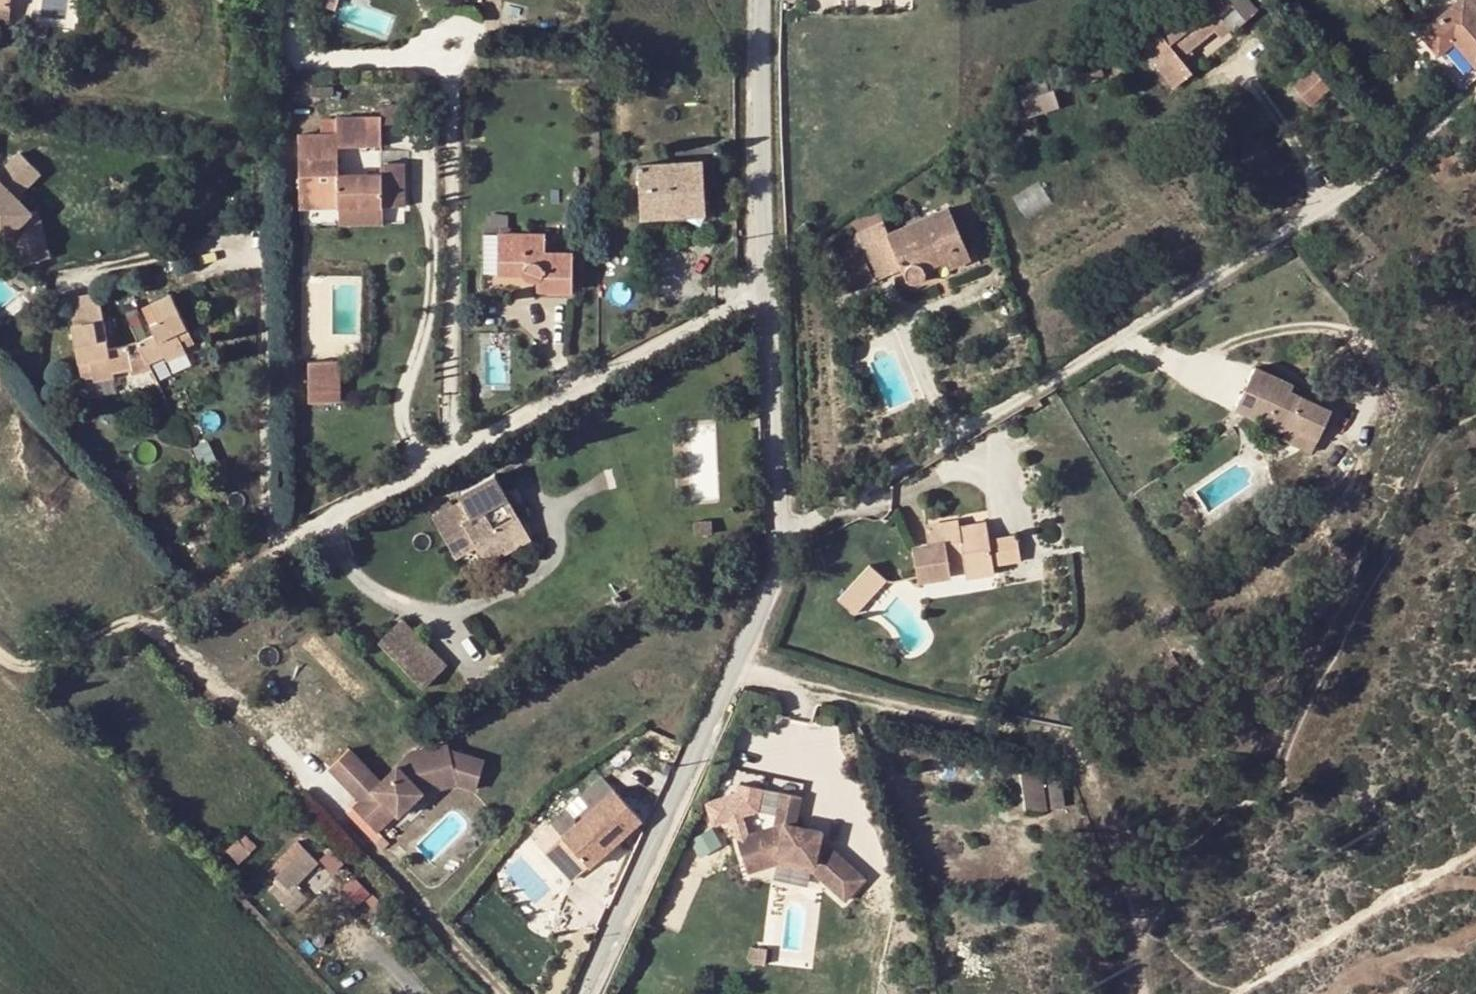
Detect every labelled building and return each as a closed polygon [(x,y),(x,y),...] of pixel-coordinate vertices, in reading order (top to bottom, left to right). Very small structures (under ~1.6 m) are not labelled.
[(8,9),(8,8),(9,0),(0,0),(0,8),(8,9)] [(8,8),(22,10),(23,0),(9,0),(8,8)] [(1145,42),(1148,47),(1144,49),(1174,87),(1192,72),(1179,59),(1227,21),(1233,28),(1256,11),(1247,0),(1196,0),(1145,42)] [(1421,33),(1439,54),(1454,41),(1475,66),(1475,0),(1460,0),(1421,33)] [(46,28),(28,26),(27,37),(44,39),(46,28)] [(1101,67),(1086,72),(1089,82),(1105,77),(1101,67)] [(1315,68),(1293,86),(1311,106),(1332,87),(1315,68)] [(1045,78),(1018,86),(1028,118),(1059,108),(1053,90),(1050,91),(1045,78)] [(379,119),(379,126),(413,126),(414,105),(379,104),(379,119)] [(337,208),(380,207),(402,207),(402,166),(380,166),(380,175),(338,176),(337,148),(367,148),(366,119),(336,120),(336,136),(297,136),(299,193),(337,193),(337,208)] [(379,126),(379,119),(366,119),(367,148),(380,147),(379,126)] [(19,194),(42,170),(19,148),(0,167),(0,176),(19,194)] [(704,205),(702,163),(636,167),(640,220),(671,217),(670,207),(704,205)] [(12,237),(11,259),(45,260),(47,209),(19,208),(21,179),(0,178),(0,236),(12,237)] [(299,209),(337,208),(337,193),(299,193),(299,209)] [(670,207),(671,217),(705,215),(704,205),(670,207)] [(381,226),(381,214),(380,207),(337,208),(338,227),(381,226)] [(859,240),(864,252),(859,254),(871,283),(904,269),(903,272),(904,275),(905,280),(910,284),(917,284),(923,282),(926,279),(927,276),(927,272),(926,270),(926,267),(925,266),(923,265),(944,257),(947,263),(949,268),(968,260),(946,210),(889,235),(879,211),(852,223),(857,235),(843,243),(846,248),(854,242),(859,240)] [(498,235),(483,234),(483,275),(496,276),(498,235)] [(543,235),(509,234),(498,235),(496,276),(525,276),(527,278),(528,279),(531,280),(536,281),(535,292),(571,292),(571,254),(543,254),(543,235)] [(854,242),(859,254),(864,252),(859,240),(854,242)] [(871,283),(859,254),(839,262),(851,291),(871,283)] [(927,272),(947,263),(944,257),(923,265),(925,266),(926,267),(926,270),(927,272)] [(65,302),(79,373),(91,371),(93,379),(98,378),(99,383),(113,380),(112,374),(129,371),(131,376),(150,369),(149,365),(162,358),(165,362),(184,353),(182,350),(180,343),(190,338),(170,296),(149,305),(158,322),(149,327),(153,337),(134,346),(125,348),(108,352),(96,295),(65,302)] [(180,343),(182,350),(194,345),(190,338),(180,343)] [(338,363),(308,363),(308,404),(338,404),(338,363)] [(1236,408),(1286,431),(1289,426),(1318,440),(1331,411),(1291,392),(1294,386),(1256,369),(1236,408)] [(91,371),(79,373),(81,381),(93,379),(91,371)] [(1289,426),(1286,431),(1283,437),(1312,452),(1318,440),(1289,426)] [(1202,450),(1194,439),(1185,446),(1192,457),(1202,450)] [(496,533),(519,520),(494,476),(456,497),(459,503),(432,517),(455,556),(474,546),(478,554),(500,542),(496,533)] [(713,507),(672,527),(680,544),(722,524),(713,507)] [(530,537),(519,520),(496,533),(500,542),(478,554),(483,563),(530,537)] [(951,577),(951,575),(950,570),(965,567),(967,572),(968,577),(995,572),(994,564),(990,540),(988,532),(962,537),(960,529),(959,523),(926,529),(929,547),(913,550),(919,582),(951,577)] [(986,524),(960,529),(962,537),(988,532),(986,524)] [(990,540),(994,564),(1020,558),(1016,535),(990,540)] [(871,568),(850,590),(866,605),(887,583),(871,568)] [(114,579),(106,586),(114,595),(122,587),(114,579)] [(114,595),(106,586),(93,597),(101,607),(114,595)] [(866,605),(850,590),(839,602),(855,617),(866,605)] [(403,616),(377,640),(422,689),(449,664),(403,616)] [(353,808),(376,832),(397,813),(399,816),(424,792),(424,793),(458,785),(477,790),(485,761),(449,752),(448,745),(411,753),(380,782),(360,801),(353,808)] [(372,773),(349,750),(329,769),(352,792),(372,773)] [(1035,770),(1012,772),(1015,804),(1016,814),(1039,812),(1035,770)] [(1015,804),(1012,772),(998,774),(1002,806),(1015,804)] [(372,773),(352,792),(360,801),(380,782),(372,773)] [(553,827),(556,830),(564,839),(615,792),(603,780),(553,827)] [(615,792),(564,839),(567,842),(592,869),(642,821),(615,792)] [(767,826),(729,838),(738,867),(771,856),(808,865),(806,874),(839,904),(861,880),(821,844),(816,843),(818,832),(791,827),(797,798),(774,793),(767,826)] [(397,813),(376,832),(379,835),(399,816),(397,813)] [(714,827),(691,838),(699,856),(723,844),(714,827)] [(564,839),(556,830),(540,846),(551,857),(567,842),(564,839)] [(240,841),(228,852),(239,866),(252,854),(240,841)] [(567,842),(551,857),(576,884),(592,869),(567,842)] [(296,844),(268,871),(287,890),(315,863),(296,844)] [(771,856),(738,867),(741,876),(771,866),(806,874),(808,865),(771,856)] [(760,952),(745,950),(743,965),(758,967),(760,952)]
